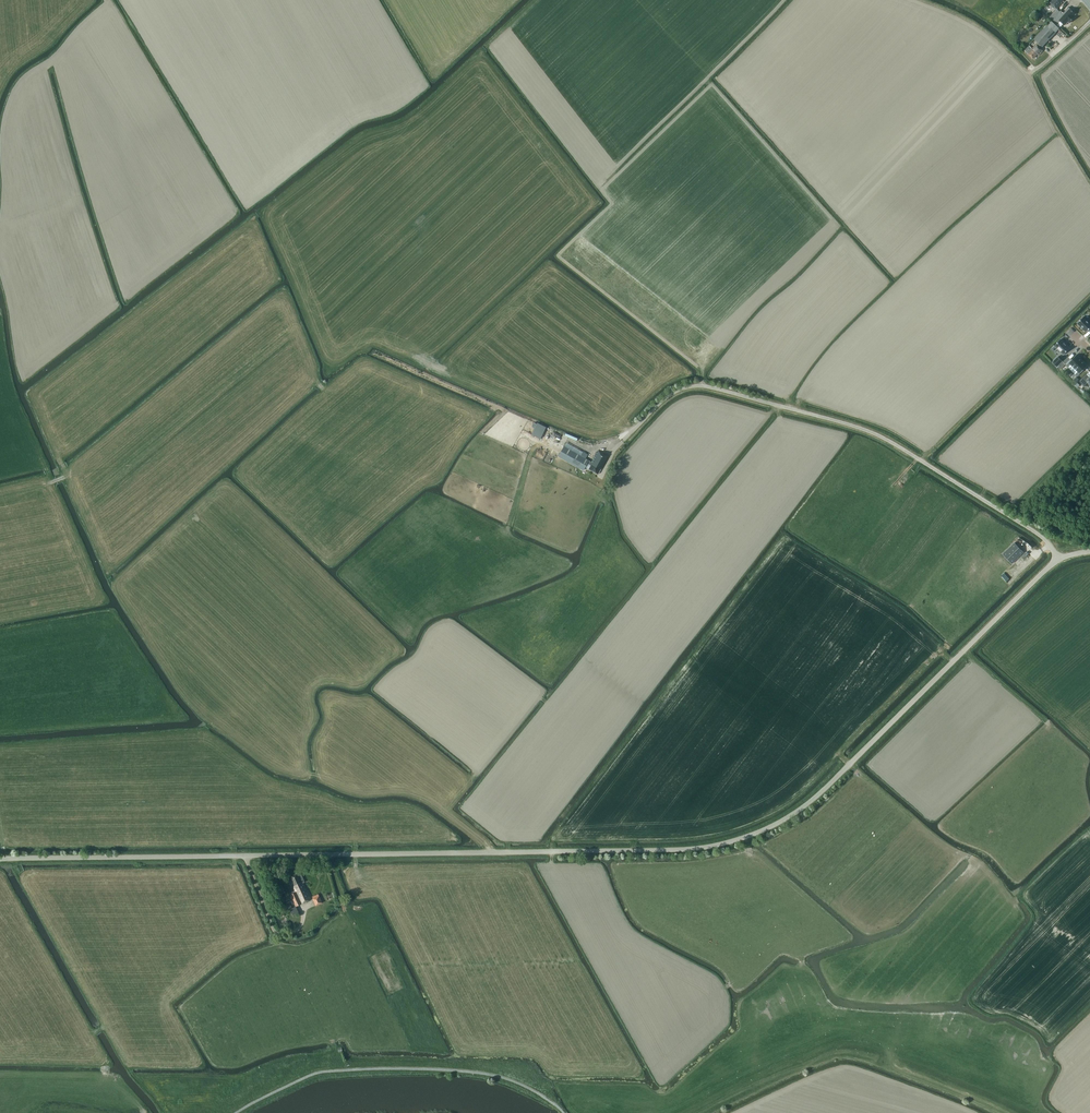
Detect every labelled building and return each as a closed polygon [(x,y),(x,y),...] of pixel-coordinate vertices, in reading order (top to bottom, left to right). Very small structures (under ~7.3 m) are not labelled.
[(1050,2),(1056,9),(1062,3),(1061,2),(1064,0),(1052,0),(1050,2)] [(1070,23),(1075,17),(1073,16),(1075,14),(1069,7),(1062,15),(1059,12),(1057,15),(1052,20),(1057,25),(1060,21),(1065,25),(1068,21),(1070,23)] [(1057,15),(1054,12),(1048,18),(1052,20),(1057,15)] [(1036,44),(1032,48),(1029,46),(1026,49),(1024,51),(1026,52),(1033,59),(1038,54),(1039,55),(1043,51),(1039,47),(1041,46),(1042,47),(1060,28),(1051,21),(1034,39),(1037,42),(1035,44),(1036,44)] [(1084,317),(1077,323),(1086,332),(1089,329),(1089,330),(1089,323),(1084,317)] [(1054,345),(1063,354),(1070,348),(1061,339),(1054,345)] [(1074,368),(1082,360),(1077,355),(1066,365),(1068,367),(1071,365),(1074,368)] [(1053,362),(1057,366),(1063,361),(1058,356),(1053,362)] [(1088,366),(1082,360),(1074,368),(1078,372),(1075,374),(1077,376),(1088,366)] [(1089,377),(1087,374),(1079,381),(1084,386),(1088,382),(1089,384),(1089,377)] [(533,435),(543,439),(548,426),(538,422),(533,435)] [(588,454),(582,451),(580,456),(564,447),(559,457),(584,471),(588,464),(591,466),(589,470),(598,475),(608,457),(598,451),(592,462),(585,459),(588,454)] [(908,472),(901,481),(903,483),(902,485),(903,486),(911,475),(908,472)] [(1003,554),(1012,564),(1024,552),(1015,543),(1003,554)] [(1028,562),(1034,557),(1029,551),(1023,556),(1028,562)] [(294,886),(296,892),(290,894),(296,906),(311,899),(303,882),(305,882),(300,872),(291,876),(295,885),(294,886)]
